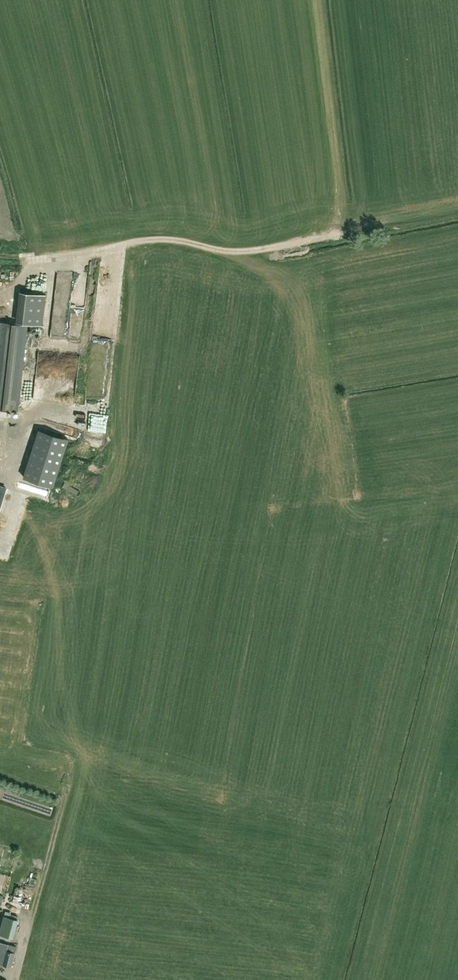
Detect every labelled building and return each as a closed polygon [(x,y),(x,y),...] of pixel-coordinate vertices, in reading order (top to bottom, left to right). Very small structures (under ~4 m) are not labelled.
[(46,295),(22,292),(18,322),(43,325),(46,295)] [(0,321),(0,408),(18,410),(28,324),(0,321)] [(68,439),(40,430),(24,477),(53,486),(68,439)] [(8,487),(0,485),(0,512),(8,487)] [(3,906),(14,909),(15,904),(5,901),(3,906)] [(0,920),(0,937),(8,939),(13,916),(2,913),(0,920)] [(15,952),(7,950),(9,944),(0,941),(0,964),(11,967),(15,952)]
